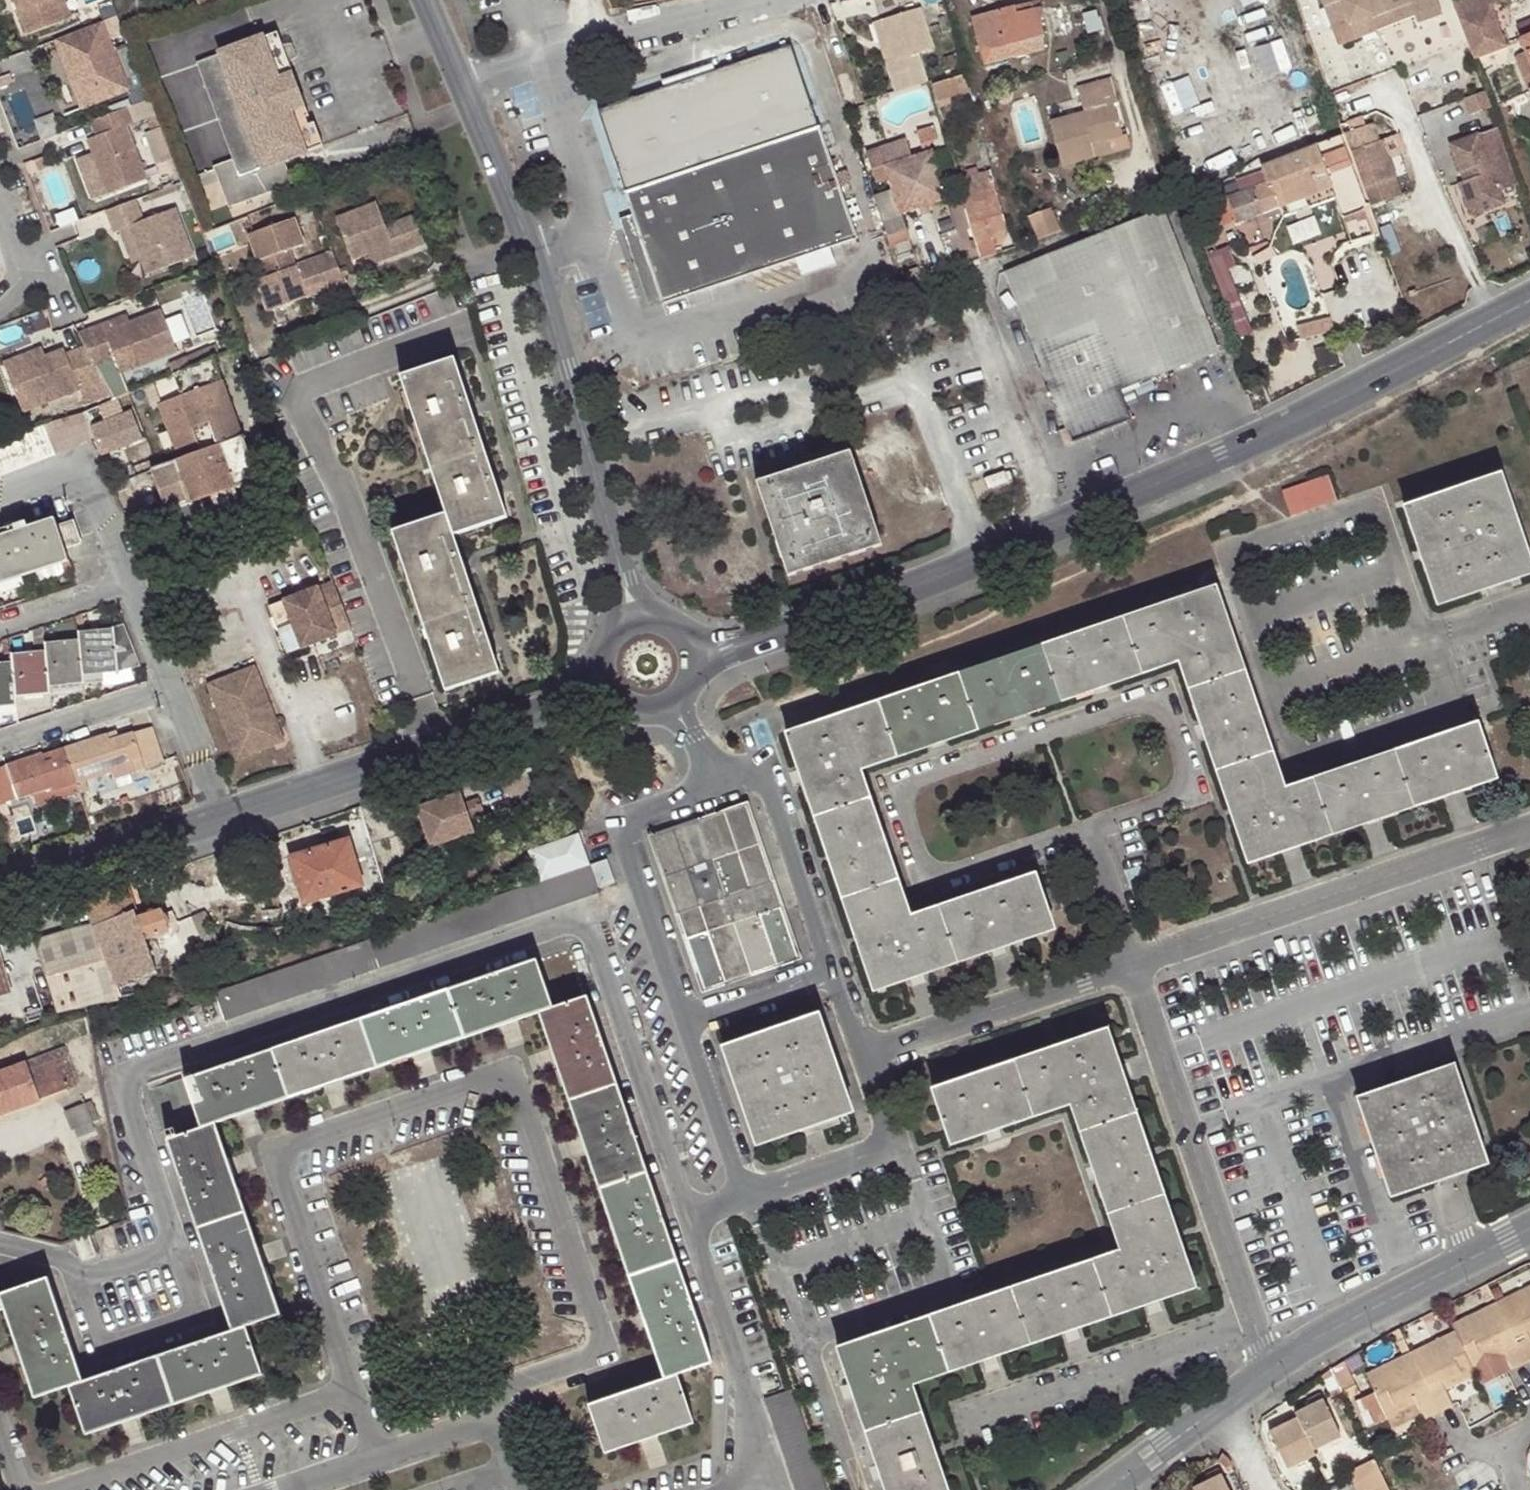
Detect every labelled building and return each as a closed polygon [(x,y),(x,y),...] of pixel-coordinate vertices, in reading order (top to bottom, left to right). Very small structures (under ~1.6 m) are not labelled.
[(20,13),(24,11),(20,0),(14,0),(20,13)] [(24,11),(20,13),(28,37),(64,23),(56,0),(57,0),(20,0),(24,11)] [(64,0),(57,0),(56,0),(64,23),(72,21),(64,0)] [(1365,0),(1339,0),(1346,21),(1331,25),(1337,47),(1377,34),(1365,0)] [(1374,21),(1408,8),(1412,21),(1415,29),(1439,20),(1432,0),(1366,0),(1374,21)] [(1455,17),(1488,4),(1501,0),(1454,0),(1450,2),(1455,17)] [(1029,9),(1029,2),(971,15),(980,51),(1041,35),(1033,8),(1029,9)] [(1455,17),(1470,58),(1503,46),(1488,4),(1455,17)] [(891,75),(897,92),(928,82),(918,53),(932,49),(919,8),(879,21),(896,73),(891,75)] [(1412,21),(1408,8),(1374,21),(1377,34),(1412,21)] [(874,23),(891,75),(896,73),(879,21),(874,23)] [(131,93),(105,23),(56,42),(82,111),(131,93)] [(278,109),(274,100),(294,93),(294,89),(294,85),(292,82),(289,80),(283,82),(269,87),(267,81),(281,76),(289,73),(284,60),(292,55),(287,42),(277,44),(272,31),(191,61),(229,158),(210,165),(222,197),(286,172),(281,158),(320,142),(311,120),(306,122),(303,113),(305,112),(300,101),(278,109)] [(1519,39),(1529,65),(1529,34),(1519,39)] [(600,116),(624,185),(813,120),(789,51),(600,116)] [(962,75),(935,83),(939,99),(966,91),(962,75)] [(267,81),(269,87),(283,82),(281,76),(267,81)] [(1051,122),(1065,168),(1097,158),(1092,144),(1123,134),(1113,105),(1119,102),(1111,76),(1078,87),(1086,111),(1051,122)] [(294,93),(274,100),(278,109),(297,101),(294,93)] [(133,125),(127,110),(92,123),(97,138),(88,141),(93,154),(109,195),(146,181),(126,127),(133,125)] [(813,120),(624,185),(659,302),(855,236),(813,120)] [(1338,120),(1308,132),(1313,145),(1258,164),(1260,171),(1235,181),(1238,193),(1226,198),(1225,196),(1207,203),(1211,219),(1205,222),(1208,230),(1217,226),(1216,218),(1226,215),(1230,224),(1277,207),(1281,216),(1331,198),(1339,219),(1367,209),(1368,208),(1349,151),(1342,135),(1338,120)] [(1371,126),(1365,127),(1372,145),(1378,143),(1371,126)] [(917,131),(922,153),(931,150),(929,140),(937,139),(933,127),(917,131)] [(1343,135),(1369,208),(1391,200),(1385,182),(1393,179),(1394,179),(1381,142),(1378,143),(1372,145),(1365,127),(1343,135)] [(1092,144),(1097,158),(1127,149),(1123,134),(1092,144)] [(1477,134),(1450,145),(1460,172),(1466,170),(1470,179),(1464,181),(1459,183),(1471,215),(1502,203),(1498,191),(1517,184),(1506,154),(1487,161),(1477,134)] [(872,193),(885,234),(905,228),(899,211),(917,207),(927,204),(937,201),(945,198),(940,181),(931,150),(922,153),(885,164),(891,188),(872,193)] [(92,201),(109,195),(93,154),(77,160),(92,201)] [(1005,233),(990,169),(959,176),(966,202),(963,203),(977,255),(994,251),(991,236),(1005,233)] [(1466,170),(1460,172),(1464,181),(1470,179),(1466,170)] [(1393,179),(1385,182),(1391,200),(1400,196),(1393,179)] [(143,221),(135,201),(107,211),(115,233),(122,230),(129,227),(140,257),(147,275),(193,257),(175,209),(143,221)] [(384,228),(375,202),(334,218),(350,259),(366,253),(389,245),(393,256),(422,245),(412,218),(384,228)] [(927,204),(917,207),(920,216),(928,213),(927,204)] [(1039,237),(1063,229),(1054,206),(1031,214),(1031,215),(1039,237)] [(1162,211),(1004,270),(1069,443),(1129,419),(1118,389),(1216,352),(1162,211)] [(247,232),(256,258),(290,246),(302,242),(292,216),(247,232)] [(129,227),(122,230),(133,260),(140,257),(129,227)] [(389,245),(366,253),(370,265),(393,256),(389,245)] [(290,246),(256,258),(262,275),(296,263),(290,246)] [(1233,246),(1215,250),(1236,337),(1252,333),(1236,266),(1237,266),(1233,246)] [(329,250),(296,263),(302,284),(323,277),(326,287),(341,280),(329,250)] [(262,275),(254,278),(265,309),(305,295),(302,284),(296,263),(262,275)] [(101,326),(77,335),(84,348),(94,368),(114,361),(118,373),(175,352),(159,312),(104,332),(101,326)] [(810,368),(813,367),(806,346),(803,347),(810,368)] [(41,348),(2,363),(5,371),(44,357),(41,348)] [(94,368),(84,348),(64,355),(63,350),(44,357),(5,371),(20,412),(102,382),(94,368)] [(210,356),(171,372),(180,397),(159,405),(177,459),(241,437),(210,356)] [(453,357),(399,375),(426,457),(480,439),(453,357)] [(131,411),(89,427),(102,460),(144,443),(131,411)] [(42,424),(0,440),(0,475),(53,454),(42,424)] [(150,469),(173,533),(264,500),(256,480),(241,437),(177,459),(150,469)] [(452,536),(506,518),(480,439),(426,457),(444,514),(452,536)] [(755,482),(761,498),(766,496),(772,515),(767,517),(774,539),(781,538),(787,555),(781,557),(788,576),(881,544),(875,527),(870,527),(864,510),(869,508),(861,485),(856,487),(850,468),(855,467),(850,451),(755,482)] [(858,476),(855,467),(850,468),(856,487),(861,485),(858,476)] [(1294,515),(1340,497),(1330,471),(1284,488),(1294,515)] [(1403,508),(1436,605),(1489,587),(1529,573),(1529,566),(1499,476),(1403,508)] [(766,496),(761,498),(767,517),(772,515),(766,496)] [(870,527),(875,527),(869,508),(864,510),(870,527)] [(418,613),(471,595),(452,536),(444,514),(390,531),(418,613)] [(66,556),(63,549),(81,545),(73,520),(57,526),(53,518),(20,528),(17,523),(2,528),(3,535),(0,536),(0,577),(66,556)] [(781,538),(774,539),(781,557),(787,555),(781,538)] [(66,556),(0,577),(0,584),(68,562),(66,556)] [(351,628),(333,580),(270,604),(288,652),(351,628)] [(1213,588),(1116,621),(1135,674),(1179,659),(1191,695),(1243,678),(1228,632),(1213,588)] [(443,690),(497,673),(471,595),(418,613),(443,690)] [(14,697),(15,705),(16,722),(26,719),(25,704),(23,689),(48,687),(48,679),(83,675),(83,681),(104,681),(103,671),(102,664),(117,663),(117,670),(138,662),(123,621),(113,624),(113,627),(79,629),(79,639),(45,641),(44,624),(32,628),(34,650),(12,653),(11,660),(0,661),(0,698),(14,697)] [(1116,621),(1035,648),(1052,702),(1094,688),(1135,674),(1116,621)] [(4,655),(12,653),(10,635),(2,637),(4,655)] [(1035,648),(951,677),(969,730),(1010,716),(1052,702),(1035,648)] [(103,671),(117,670),(117,663),(102,664),(103,671)] [(251,663),(204,681),(235,758),(282,739),(251,663)] [(84,688),(83,681),(83,675),(48,679),(48,687),(50,693),(84,688)] [(951,677),(869,704),(889,757),(931,743),(969,730),(951,677)] [(1243,678),(1191,695),(1206,737),(1220,778),(1272,762),(1243,678)] [(50,702),(50,693),(48,687),(23,689),(25,704),(50,702)] [(15,705),(14,697),(0,698),(0,706),(15,705)] [(814,824),(869,805),(856,769),(889,757),(869,704),(783,734),(798,779),(814,824)] [(1476,724),(1391,753),(1409,807),(1452,793),(1495,778),(1476,724)] [(52,787),(53,790),(68,786),(71,794),(88,789),(86,780),(111,772),(113,778),(136,770),(133,760),(141,757),(145,767),(162,760),(151,725),(119,735),(109,738),(107,733),(50,751),(52,756),(44,759),(42,752),(0,766),(0,803),(52,787)] [(1391,753),(1309,781),(1327,835),(1368,822),(1409,807),(1391,753)] [(133,760),(136,770),(145,767),(141,757),(133,760)] [(1272,762),(1220,778),(1248,862),(1286,849),(1327,835),(1309,781),(1282,790),(1272,762)] [(68,786),(53,790),(55,800),(71,794),(68,786)] [(465,789),(471,814),(485,811),(480,786),(465,789)] [(473,834),(459,795),(414,810),(428,851),(473,834)] [(799,957),(746,805),(652,839),(703,990),(799,957)] [(869,805),(814,824),(841,905),(897,887),(881,842),(869,805)] [(362,885),(348,839),(292,856),(305,902),(362,885)] [(599,892),(590,865),(215,993),(225,1021),(599,892)] [(992,950),(1052,930),(1033,875),(931,910),(950,965),(992,950)] [(121,999),(122,1002),(132,998),(165,992),(144,938),(149,940),(153,939),(159,938),(163,934),(165,930),(166,927),(165,921),(165,919),(161,914),(157,911),(152,911),(147,911),(143,914),(140,917),(138,920),(125,884),(84,898),(93,923),(121,999)] [(950,965),(931,910),(907,918),(897,887),(841,905),(871,992),(908,979),(950,965)] [(220,947),(206,912),(192,917),(206,952),(220,947)] [(121,999),(93,923),(35,940),(56,1013),(121,999)] [(537,960),(449,991),(465,1039),(503,1026),(539,1013),(553,1008),(537,960)] [(449,991),(360,1021),(377,1069),(418,1055),(465,1039),(449,991)] [(619,1089),(587,997),(553,1008),(539,1013),(554,1058),(571,1105),(619,1089)] [(724,1048),(758,1146),(807,1129),(853,1112),(819,1015),(724,1048)] [(271,1052),(287,1100),(329,1086),(377,1069),(360,1021),(271,1052)] [(1104,1031),(1006,1065),(1025,1119),(1069,1104),(1081,1141),(1136,1124),(1118,1071),(1104,1031)] [(65,1048),(0,1071),(0,1113),(78,1086),(65,1048)] [(271,1052),(181,1083),(198,1131),(217,1124),(242,1115),(287,1100),(271,1052)] [(1025,1119),(1006,1065),(931,1091),(949,1144),(984,1133),(1025,1119)] [(1485,1164),(1451,1067),(1354,1100),(1387,1197),(1389,1197),(1441,1179),(1485,1164)] [(651,1181),(619,1089),(571,1105),(585,1147),(603,1198),(651,1181)] [(229,1162),(217,1124),(198,1131),(169,1141),(200,1233),(248,1217),(229,1162)] [(1136,1124),(1081,1141),(1096,1184),(1109,1224),(1164,1204),(1136,1124)] [(682,1272),(651,1181),(603,1198),(616,1237),(634,1289),(682,1272)] [(1164,1204),(1109,1224),(1119,1253),(1082,1265),(1101,1320),(1148,1304),(1192,1288),(1164,1204)] [(261,1252),(248,1217),(200,1233),(232,1325),(246,1321),(280,1309),(261,1252)] [(1101,1320),(1082,1265),(1001,1292),(1021,1347),(1064,1332),(1101,1320)] [(714,1362),(682,1272),(634,1289),(647,1324),(665,1378),(678,1374),(714,1362)] [(47,1277),(0,1293),(0,1296),(4,1309),(19,1353),(33,1394),(67,1382),(82,1377),(47,1277)] [(1492,1302),(1521,1360),(1529,1355),(1529,1339),(1528,1336),(1529,1335),(1529,1283),(1492,1302)] [(1021,1347),(1001,1292),(920,1320),(939,1375),(980,1361),(1021,1347)] [(1447,1323),(1451,1332),(1469,1366),(1500,1351),(1509,1366),(1521,1360),(1492,1302),(1447,1323)] [(939,1375),(920,1320),(838,1348),(852,1391),(869,1441),(925,1424),(912,1385),(939,1375)] [(232,1325),(157,1351),(174,1399),(225,1382),(262,1369),(246,1321),(232,1325)] [(1451,1332),(1407,1354),(1437,1412),(1450,1406),(1442,1389),(1472,1374),(1469,1366),(1451,1332)] [(67,1382),(84,1430),(133,1414),(174,1399),(157,1351),(82,1377),(67,1382)] [(1437,1412),(1407,1354),(1363,1376),(1384,1418),(1416,1402),(1424,1419),(1437,1412)] [(665,1378),(590,1405),(606,1453),(648,1438),(693,1423),(678,1374),(665,1378)] [(797,1489),(827,1489),(794,1391),(766,1400),(797,1489)] [(1297,1419),(1269,1431),(1288,1470),(1315,1457),(1314,1451),(1340,1438),(1323,1400),(1295,1413),(1297,1419)] [(1416,1402),(1384,1418),(1393,1434),(1424,1419),(1416,1402)] [(869,1441),(886,1489),(947,1489),(925,1424),(869,1441)] [(1375,1459),(1347,1472),(1356,1489),(1390,1489),(1375,1459)] [(1193,1487),(1195,1489),(1229,1489),(1221,1474),(1193,1487)]
